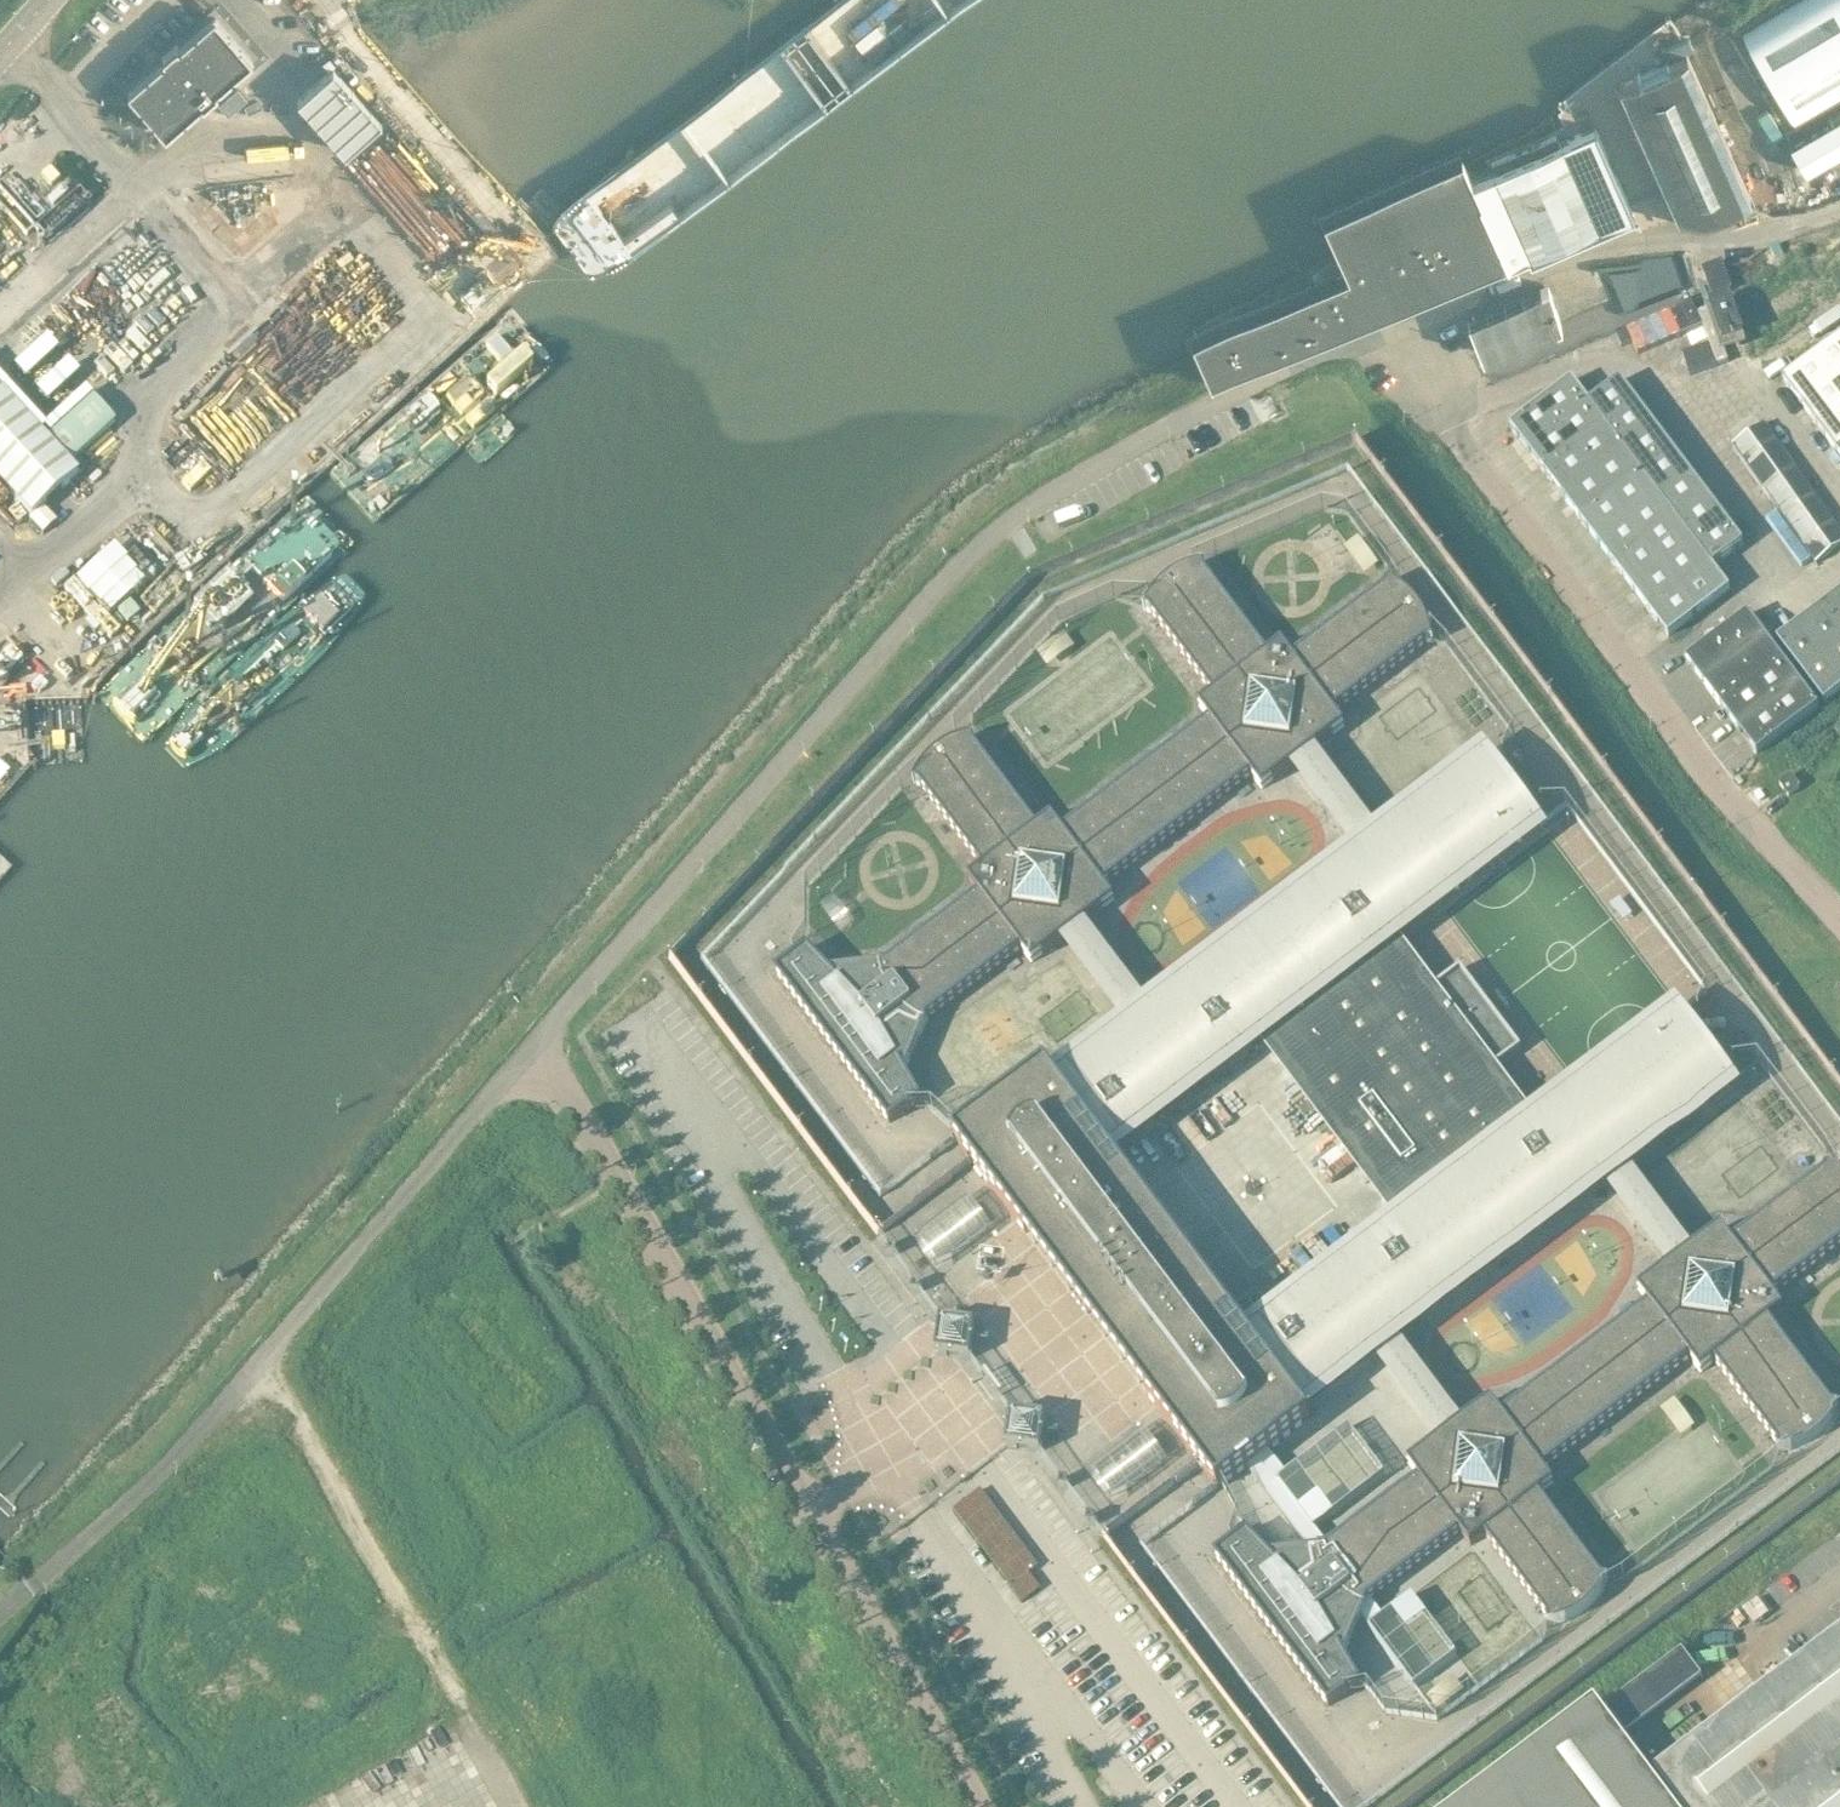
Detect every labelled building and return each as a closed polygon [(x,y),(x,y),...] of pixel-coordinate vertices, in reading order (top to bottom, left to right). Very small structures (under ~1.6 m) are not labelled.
[(1742,34),(1795,124),(1839,98),(1839,0),(1800,0),(1742,34)] [(198,103),(200,102),(202,104),(203,104),(204,104),(217,92),(217,91),(217,90),(215,88),(217,87),(218,87),(219,87),(231,77),(231,76),(231,75),(233,73),(234,73),(235,73),(251,59),(252,59),(252,58),(252,57),(241,45),(241,44),(240,44),(239,45),(237,42),(238,42),(238,41),(238,40),(237,40),(230,31),(229,31),(228,31),(226,29),(226,28),(226,27),(215,15),(214,14),(213,15),(197,29),(196,30),(196,31),(197,31),(195,33),(194,33),(193,33),(192,33),(181,43),(181,44),(181,45),(179,47),(178,45),(177,45),(176,45),(175,45),(163,56),(162,56),(162,57),(162,58),(164,60),(162,62),(161,61),(160,61),(160,62),(149,72),(148,72),(148,73),(149,74),(146,75),(145,75),(144,75),(128,90),(127,90),(127,91),(138,104),(139,104),(140,104),(142,106),(142,107),(142,108),(150,117),(151,117),(152,117),(154,119),(153,120),(153,121),(154,121),(164,133),(164,134),(165,134),(166,134),(167,133),(183,119),(183,118),(183,117),(185,115),(186,116),(187,115),(199,105),(199,104),(198,103)] [(1682,224),(1749,194),(1685,52),(1618,82),(1682,224)] [(300,99),(348,152),(383,120),(335,67),(300,99)] [(1474,184),(1507,263),(1507,264),(1529,254),(1531,259),(1632,214),(1594,127),(1474,184)] [(1507,263),(1474,184),(1464,161),(1324,218),(1347,274),(1191,338),(1209,384),(1368,319),(1369,318),(1370,317),(1371,316),(1372,315),(1372,313),(1372,312),(1372,311),(1369,304),(1378,300),(1381,307),(1382,308),(1384,310),(1385,310),(1386,310),(1389,310),(1506,262),(1506,263),(1507,263)] [(1820,176),(1824,192),(1839,188),(1839,171),(1820,176)] [(1714,298),(1731,292),(1722,265),(1704,271),(1714,298)] [(1481,352),(1557,321),(1546,287),(1467,320),(1481,352)] [(1626,326),(1637,352),(1706,324),(1695,298),(1626,326)] [(1722,344),(1743,337),(1731,299),(1710,306),(1722,344)] [(1782,382),(1839,459),(1839,338),(1782,382)] [(17,367),(28,379),(42,366),(52,377),(38,390),(48,402),(80,374),(49,339),(17,367)] [(1700,370),(1724,360),(1716,340),(1691,350),(1700,370)] [(1589,405),(1571,381),(1510,428),(1668,639),(1730,592),(1713,569),(1744,546),(1620,381),(1589,405)] [(30,519),(77,476),(0,391),(0,486),(30,519)] [(1839,548),(1839,533),(1764,426),(1733,447),(1816,564),(1839,548)] [(79,574),(105,614),(147,587),(121,547),(79,574)] [(969,881),(980,896),(887,966),(880,966),(830,973),(807,948),(775,973),(890,1125),(923,1101),(906,1071),(925,1026),(928,1020),(1020,950),(1031,964),(1065,939),(1130,1025),(1055,1082),(1046,1070),(954,1140),(973,1164),(1025,1235),(1036,1227),(1097,1308),(1168,1254),(1107,1173),(1118,1165),(1109,1153),(1264,1037),(1403,1221),(1247,1338),(1239,1326),(1228,1334),(1184,1275),(1113,1329),(1157,1388),(1146,1396),(1199,1466),(1218,1490),(1310,1421),(1301,1409),(1377,1352),(1442,1439),(1408,1465),(1419,1479),(1326,1549),(1319,1550),(1270,1556),(1246,1532),(1213,1556),(1327,1708),(1361,1683),(1345,1653),(1364,1609),(1367,1603),(1459,1533),(1470,1547),(1485,1537),(1548,1620),(1548,1627),(1559,1625),(1570,1621),(1580,1616),(1589,1609),(1596,1601),(1603,1592),(1608,1582),(1602,1579),(1539,1496),(1553,1485),(1542,1470),(1689,1360),(1700,1374),(1715,1363),(1778,1447),(1778,1454),(1789,1452),(1800,1448),(1810,1443),(1819,1436),(1826,1428),(1833,1419),(1838,1409),(1832,1406),(1769,1323),(1783,1312),(1772,1297),(1839,1246),(1839,1174),(1839,1173),(1827,1167),(1825,1173),(1732,1243),(1721,1229),(1687,1254),(1622,1168),(1731,1085),(1678,1014),(1530,1125),(1491,1074),(1522,1051),(1462,969),(1430,993),(1391,941),(1539,829),(1485,758),(1376,841),(1310,754),(1344,728),(1333,714),(1426,644),(1433,643),(1431,632),(1427,622),(1422,612),(1415,603),(1407,595),(1398,589),(1388,584),(1385,590),(1293,660),(1282,646),(1267,656),(1204,573),(1204,566),(1193,568),(1182,572),(1172,577),(1163,584),(1156,592),(1149,601),(1144,611),(1150,614),(1213,697),(1199,708),(1210,723),(1063,833),(1052,819),(1037,830),(974,746),(973,739),(961,742),(949,747),(938,754),(928,763),(920,773),(914,784),(920,787),(983,870),(969,881)] [(1777,642),(1825,706),(1839,694),(1839,595),(1777,642)] [(108,615),(94,600),(78,614),(62,597),(57,602),(87,634),(108,615)] [(1757,757),(1819,710),(1748,615),(1685,662),(1757,757)] [(1788,798),(1800,789),(1791,778),(1780,786),(1788,798)] [(983,1234),(963,1209),(910,1249),(928,1275),(983,1234)] [(970,1360),(975,1326),(940,1321),(936,1356),(970,1360)] [(1040,1453),(1045,1419),(1010,1414),(1006,1448),(1040,1453)] [(1155,1464),(1141,1446),(1096,1479),(1110,1497),(1155,1464)] [(953,1509),(1003,1572),(1021,1558),(972,1495),(953,1509)] [(1655,1774),(1679,1806),(1839,1806),(1839,1635),(1655,1774)] [(1626,1736),(1703,1679),(1682,1652),(1606,1709),(1626,1736)] [(1440,1709),(1465,1689),(1455,1677),(1430,1697),(1440,1709)] [(1639,1764),(1596,1706),(1460,1806),(1671,1806),(1639,1764)]
